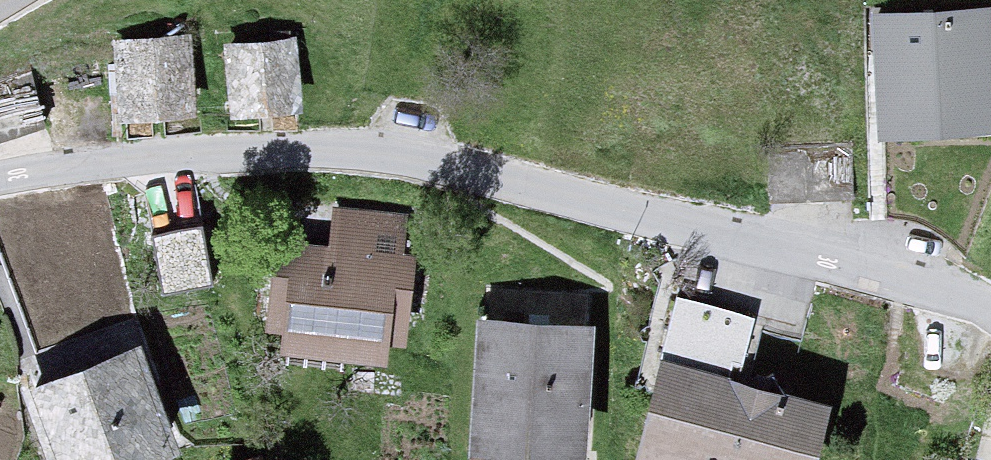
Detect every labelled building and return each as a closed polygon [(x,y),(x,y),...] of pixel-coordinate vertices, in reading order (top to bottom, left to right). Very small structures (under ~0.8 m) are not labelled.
[(881,136),(990,131),(990,11),(876,15),(881,136)] [(281,35),(223,42),(233,123),(291,116),(281,35)] [(191,37),(111,42),(115,92),(129,91),(131,122),(197,117),(191,37)] [(331,251),(280,246),(271,326),(290,328),(288,350),(379,360),(394,222),(335,215),(331,251)] [(201,229),(154,238),(165,293),(212,284),(201,229)] [(752,319),(678,302),(664,359),(738,377),(752,319)] [(477,455),(557,459),(588,459),(596,334),(485,327),(477,455)] [(51,459),(149,459),(179,449),(142,349),(26,391),(51,459)] [(643,459),(823,459),(836,405),(666,365),(643,459)]
